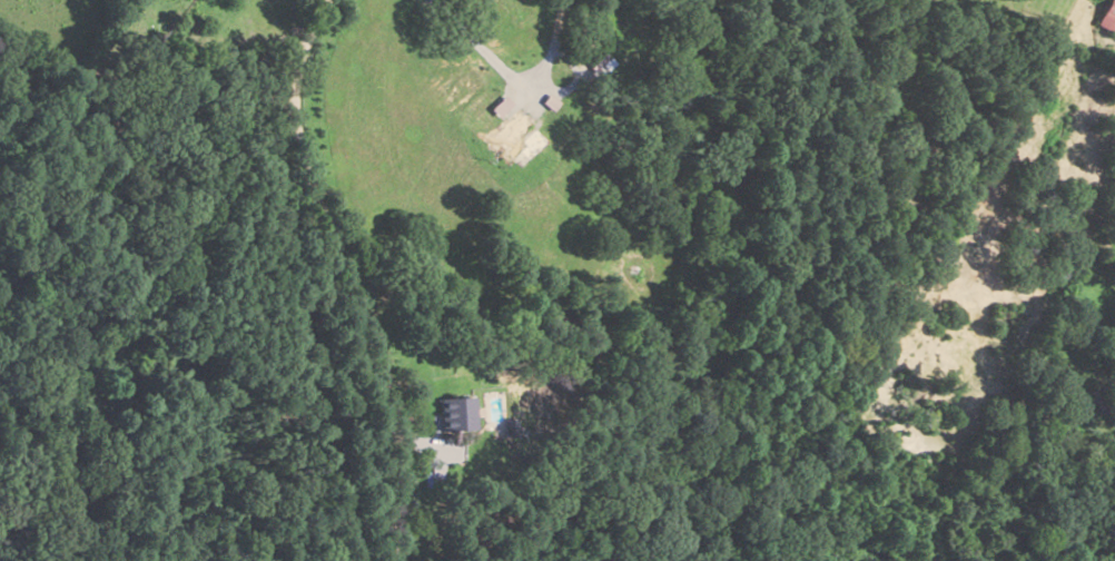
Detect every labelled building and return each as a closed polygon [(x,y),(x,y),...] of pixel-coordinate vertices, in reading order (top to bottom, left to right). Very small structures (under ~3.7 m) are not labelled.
[(1097,26),(1114,33),(1114,0),(1108,0),(1097,26)] [(594,65),(610,71),(626,24),(611,19),(594,65)] [(474,431),(474,397),(440,397),(440,431),(474,431)]
